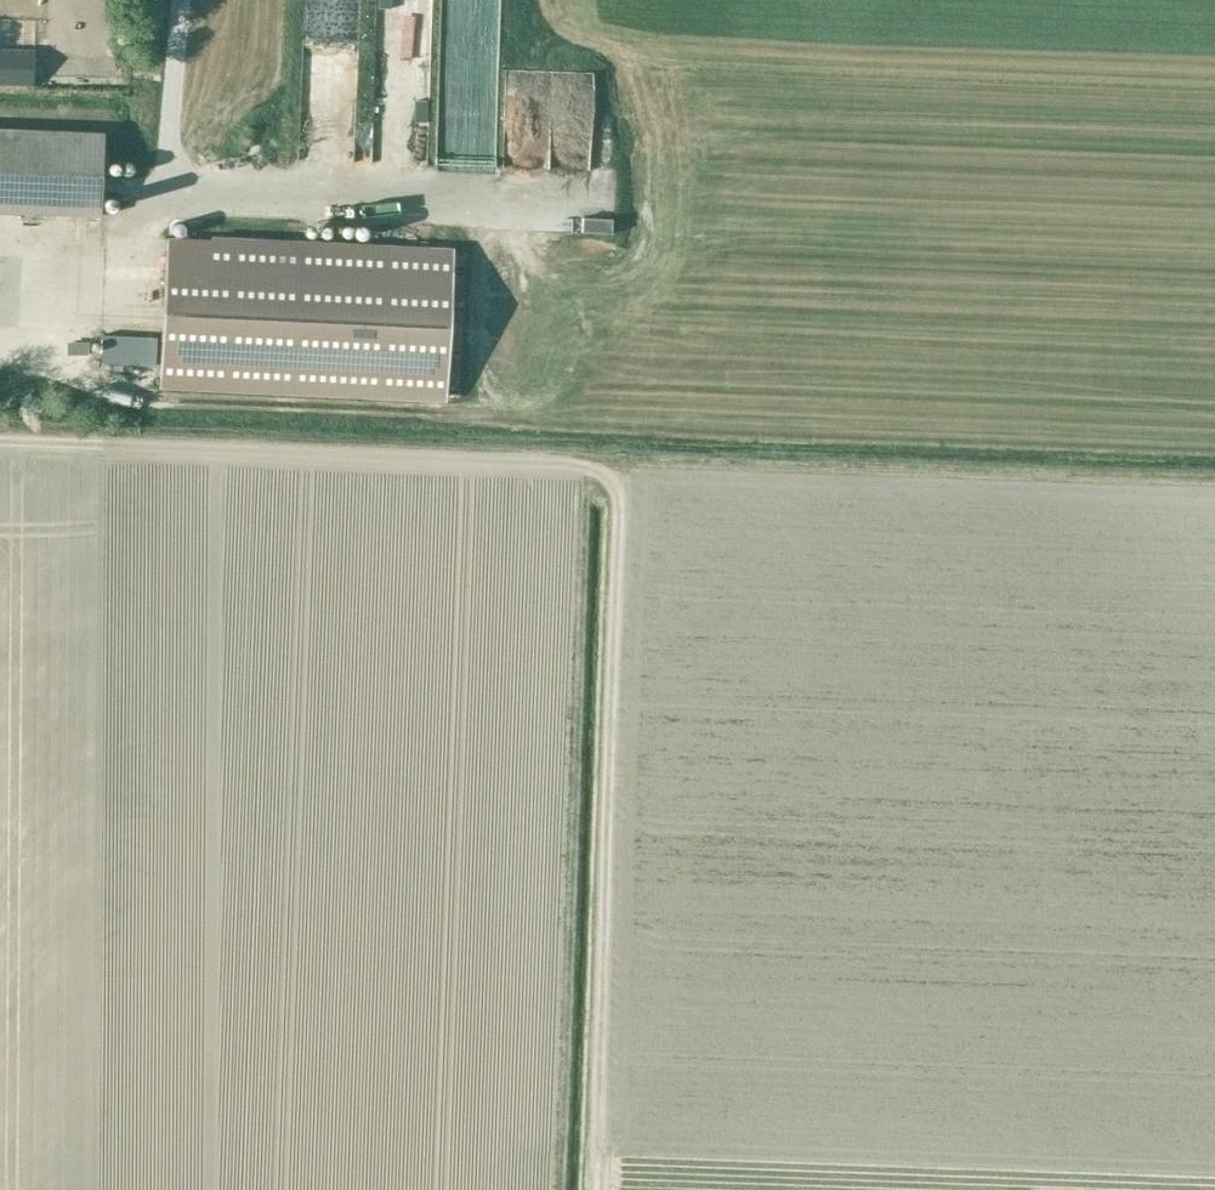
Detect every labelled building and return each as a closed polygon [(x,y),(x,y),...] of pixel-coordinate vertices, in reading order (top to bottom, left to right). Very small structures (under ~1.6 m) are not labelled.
[(34,86),(34,49),(0,48),(0,85),(34,86)] [(102,218),(105,133),(0,128),(0,214),(102,218)] [(365,248),(365,246),(310,243),(310,246),(167,239),(160,384),(449,398),(456,253),(365,248)]
